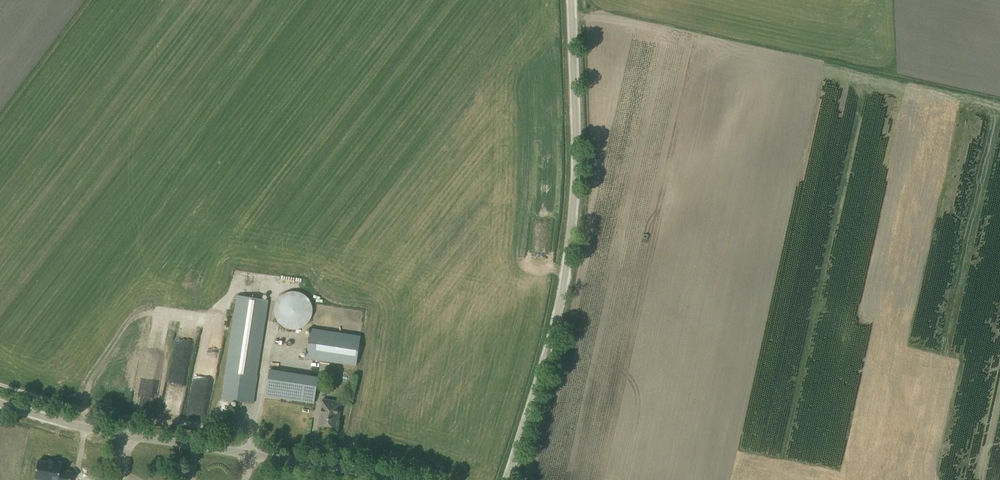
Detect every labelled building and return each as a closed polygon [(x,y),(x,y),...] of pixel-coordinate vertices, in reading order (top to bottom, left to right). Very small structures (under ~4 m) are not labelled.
[(284,327),(285,328),(287,328),(289,329),(290,329),(292,329),(293,330),(295,329),(297,329),(298,329),(300,328),(301,328),(303,327),(304,326),(306,325),(307,324),(308,323),(309,321),(310,320),(310,319),(311,317),(312,316),(312,314),(312,312),(312,311),(312,309),(312,307),(312,306),(311,304),(310,303),(310,301),(309,300),(308,299),(307,297),(306,296),(304,295),(303,294),(301,294),(300,293),(298,292),(297,292),(295,292),(293,292),(292,292),(290,292),(289,292),(287,293),(285,294),(284,294),(283,295),(281,296),(280,297),(279,299),(278,300),(277,301),(276,303),(276,304),(275,306),(275,307),(275,309),(275,311),(275,312),(275,314),(275,316),(276,317),(276,319),(277,320),(278,321),(279,323),(280,324),(281,325),(283,326),(284,327)] [(256,377),(268,299),(237,295),(221,398),(253,403),(257,377),(256,377)] [(306,359),(356,367),(360,336),(311,328),(306,359)] [(184,384),(190,339),(176,338),(171,382),(184,384)] [(141,367),(138,396),(151,398),(155,369),(141,367)] [(266,396),(314,403),(318,378),(269,370),(266,396)] [(319,425),(336,427),(338,415),(339,415),(341,401),(323,399),(319,425)] [(72,472),(61,470),(62,462),(49,460),(48,462),(38,460),(35,478),(44,479),(71,479),(72,472)]
